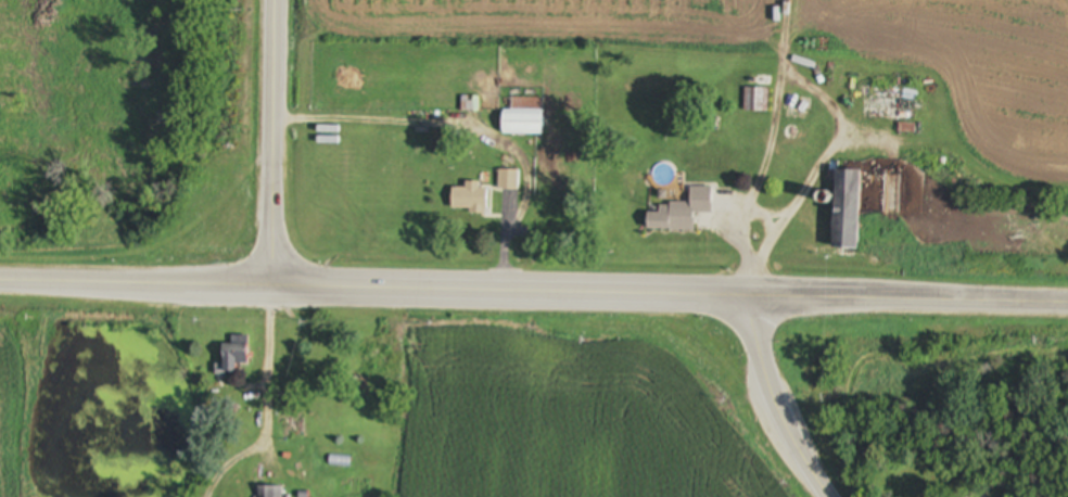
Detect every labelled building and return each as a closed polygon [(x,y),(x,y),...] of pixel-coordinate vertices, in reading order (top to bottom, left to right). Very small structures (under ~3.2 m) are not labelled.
[(916,89),(870,89),(870,120),(916,120),(916,89)] [(543,99),(511,99),(511,111),(503,111),(503,134),(543,134),(543,99)] [(836,248),(861,248),(862,170),(837,170),(836,248)] [(517,173),(499,173),(499,188),(517,188),(517,173)] [(466,188),(453,188),(453,212),(488,212),(488,185),(466,185),(466,188)] [(695,231),(696,213),(713,213),(713,188),(691,187),(691,204),(660,204),(660,213),(649,213),(649,230),(695,231)] [(249,337),(232,336),(232,345),(223,345),(223,374),(238,374),(238,364),(249,364),(249,337)] [(282,488),(260,487),(260,496),(281,496),(282,488)]
